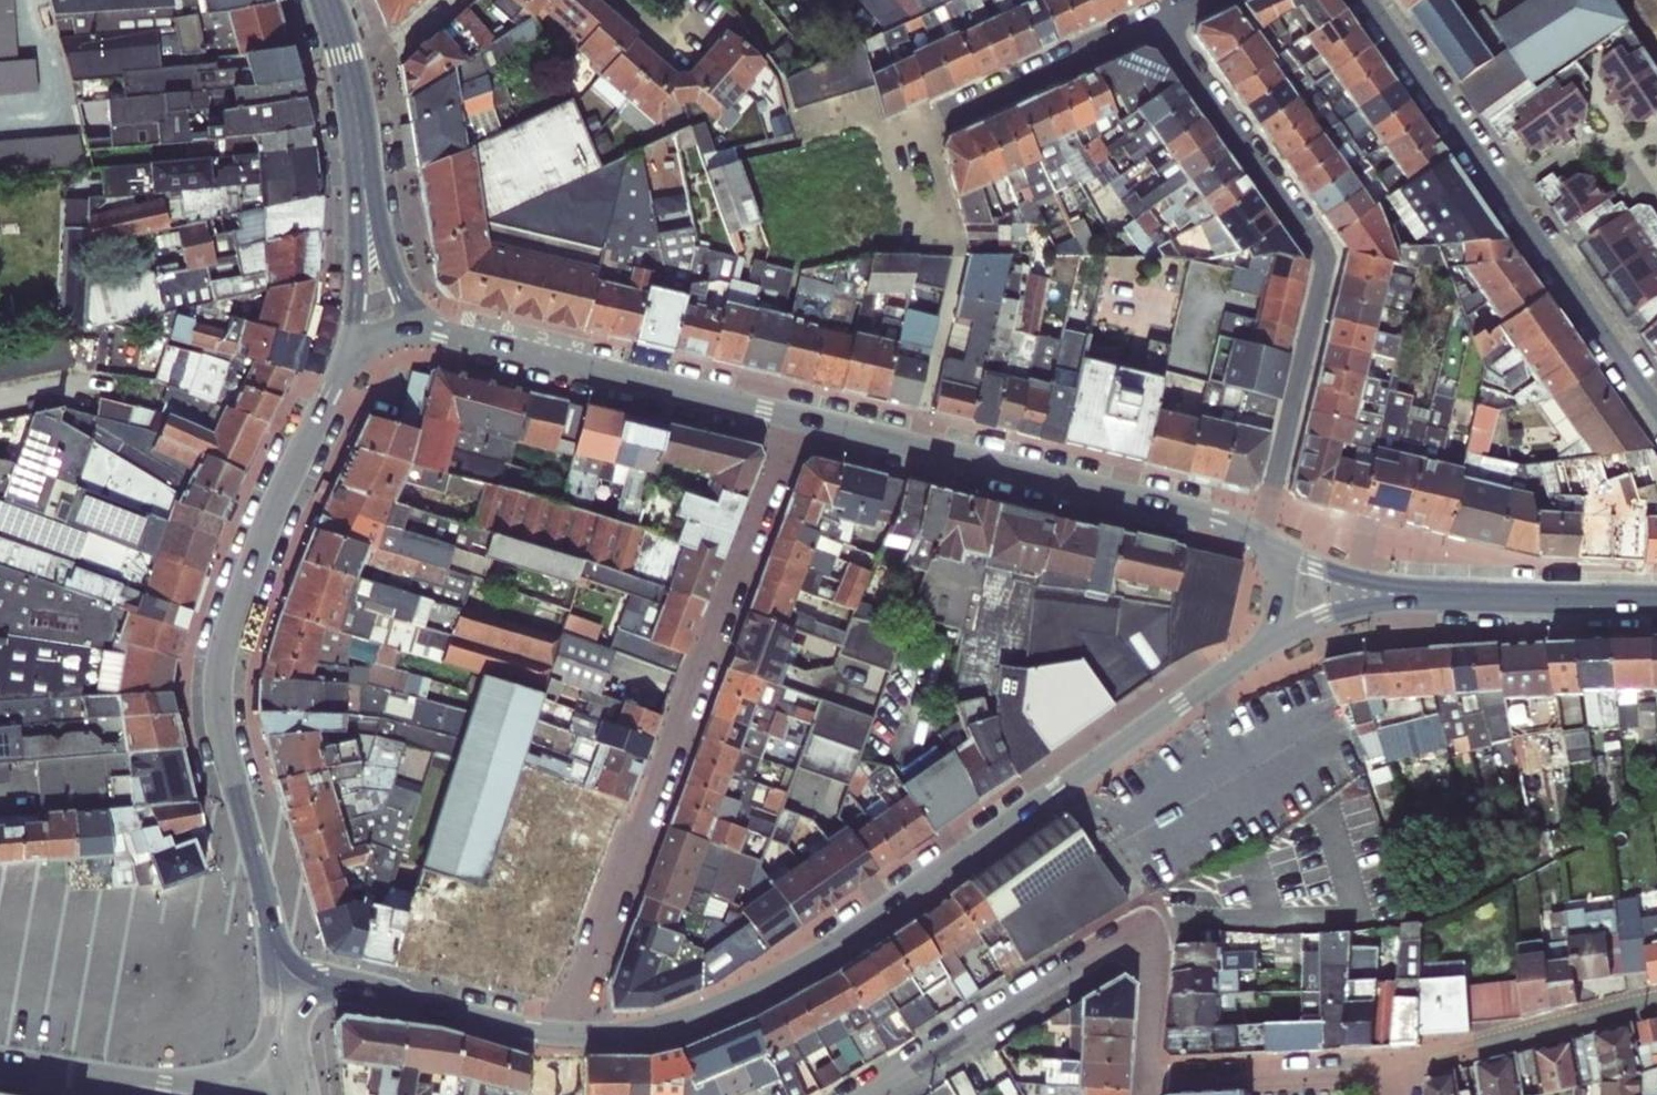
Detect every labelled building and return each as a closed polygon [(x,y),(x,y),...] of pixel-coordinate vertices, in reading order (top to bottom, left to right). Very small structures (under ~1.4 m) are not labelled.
[(16,62),(10,0),(0,0),(0,62),(16,62)] [(169,0),(48,0),(52,16),(70,15),(73,35),(74,35),(174,28),(172,19),(169,0)] [(275,4),(273,0),(169,0),(172,19),(185,17),(195,15),(275,4)] [(384,24),(393,26),(422,0),(374,0),(384,24)] [(547,0),(496,0),(491,6),(516,27),(531,17),(540,8),(547,0)] [(540,8),(565,30),(565,41),(577,50),(609,12),(595,0),(547,0),(540,8)] [(845,21),(828,0),(819,0),(810,7),(831,33),(845,21)] [(894,0),(859,0),(885,32),(900,25),(910,20),(894,0)] [(910,20),(919,16),(926,12),(920,0),(894,0),(910,20)] [(926,12),(941,6),(938,0),(920,0),(926,12)] [(975,24),(995,68),(1015,59),(996,12),(988,16),(980,4),(983,2),(981,0),(965,0),(975,24)] [(996,12),(1015,59),(1035,50),(1013,0),(992,0),(996,12)] [(1035,50),(1055,41),(1037,0),(1013,0),(1035,50)] [(1055,41),(1057,40),(1076,31),(1062,0),(1037,0),(1055,41)] [(1076,31),(1098,21),(1088,0),(1062,0),(1076,31)] [(1098,21),(1117,13),(1111,0),(1088,0),(1098,21)] [(1117,13),(1139,3),(1137,0),(1111,0),(1117,13)] [(1282,0),(1251,0),(1196,25),(1193,36),(1212,62),(1263,29),(1267,26),(1284,49),(1287,47),(1288,33),(1278,19),(1288,12),(1282,0)] [(1288,12),(1288,24),(1295,20),(1304,35),(1341,10),(1334,0),(1282,0),(1288,12)] [(1411,12),(1430,0),(1402,0),(1411,12)] [(1411,12),(1462,85),(1463,84),(1484,114),(1484,115),(1490,125),(1535,93),(1578,62),(1610,40),(1629,26),(1630,23),(1615,0),(1535,0),(1494,26),(1510,52),(1495,61),(1452,0),(1430,0),(1411,12)] [(952,2),(943,5),(974,78),(995,68),(975,24),(963,28),(952,2)] [(73,35),(57,37),(69,83),(80,81),(121,77),(120,72),(212,64),(210,58),(287,48),(275,4),(195,15),(185,17),(172,19),(174,28),(74,35),(73,35)] [(926,12),(919,16),(931,43),(951,88),(974,78),(943,5),(941,6),(926,12)] [(406,96),(494,40),(466,7),(403,63),(401,65),(406,96)] [(861,9),(845,21),(858,35),(873,23),(861,9)] [(1287,47),(1284,49),(1298,69),(1355,29),(1341,10),(1304,35),(1287,47)] [(609,12),(577,50),(588,60),(588,68),(599,77),(632,38),(624,32),(624,25),(609,12)] [(70,15),(52,16),(57,37),(73,35),(70,15)] [(494,40),(406,96),(410,122),(503,81),(497,58),(543,41),(532,18),(531,17),(516,27),(494,40)] [(900,25),(885,32),(880,34),(884,47),(887,59),(903,110),(924,101),(910,57),(900,62),(895,46),(905,41),(904,35),(900,25)] [(1263,29),(1212,62),(1230,87),(1284,49),(1267,26),(1263,29)] [(1610,40),(1614,45),(1607,50),(1611,56),(1605,60),(1601,76),(1613,95),(1605,100),(1607,104),(1656,71),(1656,68),(1629,26),(1610,40)] [(1355,29),(1298,69),(1304,77),(1310,86),(1367,47),(1355,29)] [(726,30),(703,57),(745,93),(754,83),(753,76),(763,63),(764,63),(726,30)] [(632,38),(599,77),(590,87),(617,109),(625,100),(658,61),(632,38)] [(786,39),(771,52),(782,64),(797,51),(786,39)] [(860,43),(846,50),(857,90),(873,86),(867,66),(860,43)] [(951,88),(931,43),(909,52),(910,57),(924,101),(951,88)] [(1367,47),(1310,86),(1315,93),(1323,104),(1341,92),(1380,65),(1367,47)] [(297,79),(287,48),(210,58),(212,64),(120,72),(121,77),(123,99),(161,94),(204,90),(297,79)] [(1284,49),(1230,87),(1243,106),(1291,73),(1298,69),(1284,49)] [(846,50),(831,57),(841,95),(857,90),(846,50)] [(1140,51),(1095,71),(1107,97),(1116,92),(1127,114),(1172,82),(1151,54),(1151,53),(1140,50),(1140,51)] [(689,73),(681,74),(684,104),(694,103),(715,121),(729,105),(734,105),(745,93),(703,57),(689,73)] [(830,58),(815,65),(826,100),(841,95),(831,57),(830,58)] [(38,89),(34,59),(16,62),(0,62),(0,93),(38,89)] [(887,59),(867,66),(873,86),(882,119),(903,110),(887,59)] [(658,61),(625,100),(655,126),(675,105),(684,104),(681,74),(674,75),(658,61)] [(1578,62),(1535,93),(1569,143),(1573,140),(1567,132),(1585,120),(1587,103),(1583,97),(1589,92),(1582,82),(1589,78),(1578,62)] [(815,65),(800,72),(810,105),(826,100),(815,65)] [(1380,65),(1341,92),(1347,101),(1344,104),(1340,99),(1326,108),(1329,112),(1337,123),(1347,115),(1353,111),(1393,83),(1380,65)] [(1095,71),(1074,81),(1097,135),(1115,122),(1118,121),(1107,97),(1095,71)] [(1607,104),(1610,108),(1618,102),(1630,120),(1647,123),(1653,119),(1656,125),(1656,71),(1607,104)] [(810,105),(800,72),(785,79),(793,110),(810,105)] [(1291,73),(1243,106),(1256,125),(1302,93),(1310,86),(1304,77),(1297,82),(1291,73)] [(297,79),(204,90),(204,113),(301,98),(297,79)] [(503,81),(410,122),(417,168),(470,146),(486,138),(481,129),(473,132),(470,124),(460,127),(457,120),(509,102),(503,81)] [(1074,81),(1054,89),(1073,132),(1083,128),(1089,141),(1097,135),(1074,81)] [(1118,121),(1115,122),(1124,135),(1127,141),(1185,101),(1172,82),(1127,114),(1118,121)] [(1347,115),(1337,123),(1351,143),(1406,101),(1393,83),(1353,111),(1359,119),(1353,123),(1347,115)] [(1054,89),(1037,97),(1054,141),(1077,182),(1080,187),(1095,178),(1103,187),(1106,183),(1093,165),(1080,147),(1073,132),(1054,89)] [(161,94),(123,99),(106,100),(110,136),(85,139),(88,149),(166,143),(309,127),(301,98),(204,113),(204,90),(161,94)] [(1302,93),(1256,125),(1269,143),(1307,116),(1323,104),(1315,93),(1312,96),(1314,99),(1309,102),(1302,93)] [(1535,93),(1490,125),(1504,144),(1506,143),(1505,142),(1510,138),(1515,145),(1521,141),(1525,147),(1542,150),(1560,137),(1566,146),(1569,143),(1535,93)] [(1037,97),(1014,108),(1053,193),(1077,182),(1054,141),(1037,97)] [(470,146),(417,168),(419,177),(430,245),(599,167),(594,156),(587,139),(585,134),(579,122),(569,100),(486,138),(470,146)] [(1127,141),(1121,146),(1129,157),(1144,147),(1149,153),(1198,119),(1185,101),(1127,141)] [(1406,101),(1351,143),(1363,160),(1419,119),(1406,101)] [(1014,108),(996,116),(1019,166),(1036,207),(1055,198),(1053,193),(1014,108)] [(1307,116),(1269,143),(1282,161),(1320,134),(1331,127),(1337,123),(1329,112),(1312,123),(1307,116)] [(785,113),(767,119),(773,138),(777,137),(791,132),(785,113)] [(594,115),(579,122),(585,134),(601,128),(594,115)] [(996,116),(980,123),(1004,176),(1026,225),(1043,225),(1036,207),(1019,166),(996,116)] [(1117,175),(1106,183),(1120,202),(1128,196),(1122,187),(1151,167),(1157,176),(1161,173),(1211,137),(1198,119),(1149,153),(1144,157),(1121,172),(1117,175)] [(1419,119),(1363,160),(1375,176),(1375,177),(1379,174),(1373,167),(1385,158),(1392,166),(1432,139),(1419,119)] [(699,154),(714,151),(704,122),(689,127),(693,139),(699,154)] [(980,123),(963,131),(988,184),(1004,176),(980,123)] [(1320,134),(1282,161),(1295,179),(1351,143),(1337,123),(1331,127),(1336,134),(1325,142),(1320,134)] [(309,127),(166,143),(167,150),(185,149),(186,155),(217,152),(218,156),(312,148),(309,127)] [(988,184),(963,131),(947,138),(946,138),(942,147),(942,148),(963,224),(1005,225),(1001,211),(998,204),(988,184)] [(605,132),(587,139),(594,156),(613,148),(605,132)] [(0,141),(0,173),(83,164),(77,134),(0,141)] [(1089,141),(1080,147),(1093,165),(1105,156),(1121,146),(1127,141),(1124,135),(1106,148),(1097,135),(1089,141)] [(1128,196),(1120,202),(1132,219),(1169,194),(1224,155),(1211,137),(1161,173),(1167,181),(1138,200),(1133,193),(1128,196)] [(1379,174),(1375,177),(1388,196),(1444,156),(1433,140),(1432,139),(1392,166),(1379,174)] [(1351,143),(1295,179),(1307,197),(1363,160),(1351,143)] [(714,151),(699,154),(705,171),(737,160),(736,160),(732,147),(714,151)] [(312,148),(218,156),(101,169),(103,198),(315,175),(312,148)] [(626,155),(583,329),(607,335),(632,342),(633,341),(650,249),(659,250),(655,233),(639,149),(626,155)] [(599,167),(430,245),(435,277),(433,279),(452,300),(453,299),(455,299),(583,329),(626,155),(599,167)] [(1224,155),(1169,194),(1176,203),(1160,214),(1167,223),(1171,220),(1237,173),(1224,155)] [(1105,156),(1093,165),(1106,183),(1117,175),(1105,156)] [(1388,196),(1405,220),(1461,184),(1462,183),(1463,183),(1446,158),(1444,156),(1388,196)] [(737,160),(705,171),(707,179),(736,256),(743,252),(736,233),(761,224),(737,160)] [(1363,160),(1307,197),(1320,215),(1359,188),(1375,176),(1363,160)] [(1237,173),(1171,220),(1177,229),(1191,221),(1194,226),(1199,224),(1208,218),(1250,191),(1237,173)] [(1593,212),(1610,200),(1616,197),(1613,193),(1605,198),(1592,180),(1575,178),(1569,183),(1565,176),(1558,181),(1554,176),(1556,175),(1555,173),(1535,188),(1565,231),(1593,212)] [(88,229),(87,246),(100,243),(176,227),(203,221),(317,197),(315,175),(103,198),(89,199),(88,223),(88,229)] [(1478,206),(1479,205),(1463,183),(1462,183),(1461,184),(1405,220),(1420,245),(1477,206),(1478,206)] [(1359,188),(1320,215),(1333,233),(1372,206),(1359,188)] [(1208,218),(1199,224),(1213,255),(1207,256),(1207,260),(1237,256),(1275,226),(1250,191),(1208,218)] [(317,197),(203,221),(207,237),(229,232),(233,249),(315,230),(317,197)] [(88,223),(89,199),(65,200),(63,221),(88,223)] [(1565,231),(1575,245),(1578,249),(1593,270),(1603,284),(1656,246),(1656,216),(1651,208),(1639,206),(1629,212),(1623,203),(1615,208),(1610,200),(1593,212),(1565,231)] [(1372,206),(1333,233),(1346,251),(1391,263),(1389,251),(1391,250),(1389,245),(1375,204),(1372,206)] [(1436,245),(1502,239),(1500,236),(1479,205),(1478,206),(1477,206),(1420,245),(1421,246),(1436,245)] [(1148,208),(1132,219),(1145,236),(1161,227),(1148,208)] [(1073,238),(1082,257),(1099,257),(1082,219),(1067,225),(1073,238)] [(1145,236),(1132,219),(1123,227),(1144,256),(1161,259),(1145,236)] [(203,221),(176,227),(177,232),(155,237),(158,249),(179,245),(185,269),(205,263),(209,282),(239,277),(264,272),(313,259),(315,230),(233,249),(229,232),(207,237),(203,221)] [(1005,225),(963,224),(968,255),(1007,255),(1008,225),(1005,225)] [(650,249),(633,341),(671,350),(697,248),(695,240),(693,226),(655,233),(659,250),(650,249)] [(1235,261),(1234,266),(1240,268),(1241,261),(1252,257),(1256,253),(1298,259),(1275,226),(1237,256),(1235,261)] [(87,246),(88,229),(61,227),(58,317),(68,317),(67,332),(71,332),(71,335),(84,331),(87,246)] [(1082,257),(1073,238),(1053,247),(1057,256),(1082,257)] [(1502,239),(1436,245),(1443,265),(1444,267),(1457,266),(1515,258),(1502,239)] [(697,248),(671,350),(710,360),(736,256),(708,250),(709,244),(695,240),(697,248)] [(87,246),(84,331),(113,325),(170,311),(213,302),(209,282),(205,263),(185,269),(153,276),(152,271),(112,282),(100,243),(87,246)] [(1420,245),(1389,245),(1391,250),(1389,251),(1391,263),(1415,269),(1416,266),(1421,246),(1420,245)] [(1421,246),(1416,266),(1443,265),(1436,245),(1421,246)] [(1603,284),(1640,338),(1656,325),(1656,246),(1603,284)] [(1346,251),(1340,275),(1409,293),(1413,279),(1389,274),(1391,263),(1346,251)] [(1252,257),(1250,271),(1303,285),(1308,261),(1298,259),(1256,253),(1252,257)] [(854,331),(840,390),(866,396),(884,400),(904,311),(884,307),(877,338),(863,335),(864,330),(868,329),(873,309),(872,309),(875,294),(888,294),(898,255),(871,255),(870,258),(860,303),(854,331)] [(898,255),(888,294),(908,293),(910,282),(917,255),(903,255),(898,255)] [(917,255),(910,282),(944,290),(951,260),(950,258),(950,257),(949,256),(948,256),(917,255)] [(1007,255),(968,255),(954,316),(931,412),(970,421),(1005,264),(1007,255)] [(736,256),(710,360),(739,367),(764,263),(753,261),(747,284),(738,281),(743,258),(736,256)] [(791,305),(775,375),(840,390),(854,331),(847,329),(855,302),(860,303),(870,258),(837,264),(799,269),(791,305)] [(1471,295),(1464,285),(1453,289),(1460,309),(1464,317),(1473,311),(1483,304),(1526,274),(1515,258),(1457,266),(1475,292),(1471,295)] [(239,277),(209,282),(213,302),(312,280),(313,259),(264,272),(239,277)] [(764,263),(739,367),(775,375),(791,305),(785,303),(793,270),(764,263)] [(1005,264),(970,421),(991,426),(1028,274),(1028,266),(1005,264)] [(1240,268),(1234,266),(1228,290),(1258,298),(1297,308),(1303,285),(1250,271),(1240,268)] [(1028,274),(991,426),(1013,432),(1035,335),(1048,278),(1028,274)] [(1473,311),(1464,317),(1470,335),(1473,342),(1541,294),(1526,274),(1483,304),(1490,313),(1480,321),(1473,311)] [(1340,275),(1335,297),(1378,308),(1391,311),(1404,314),(1408,293),(1409,293),(1340,275)] [(213,302),(170,311),(235,330),(238,321),(301,336),(311,301),(312,280),(213,302)] [(1541,294),(1473,342),(1483,367),(1557,316),(1541,294)] [(1335,297),(1330,320),(1373,331),(1375,332),(1378,320),(1375,319),(1378,308),(1335,297)] [(1258,298),(1253,320),(1292,331),(1297,308),(1258,298)] [(904,311),(884,400),(916,408),(937,317),(905,308),(904,311)] [(170,311),(113,325),(202,348),(291,372),(301,336),(238,321),(235,330),(170,311)] [(1223,312),(1216,338),(1286,354),(1292,331),(1253,320),(1223,312)] [(1557,316),(1483,367),(1480,380),(1489,383),(1566,330),(1557,316)] [(1330,320),(1325,343),(1369,354),(1394,359),(1398,339),(1398,338),(1385,335),(1375,332),(1373,331),(1330,320)] [(1640,338),(1656,361),(1656,325),(1640,338)] [(1566,330),(1489,383),(1508,390),(1531,376),(1534,381),(1579,347),(1566,330)] [(1061,341),(1037,438),(1059,443),(1080,358),(1086,335),(1063,331),(1061,341)] [(0,350),(0,384),(72,367),(67,335),(0,350)] [(1035,335),(1013,432),(1037,438),(1061,341),(1035,335)] [(1286,354),(1216,338),(1206,382),(1241,391),(1276,400),(1286,354)] [(77,339),(73,369),(89,371),(93,340),(77,339)] [(1062,443),(1139,462),(1141,462),(1154,410),(1156,399),(1169,345),(1147,339),(1139,374),(1080,358),(1059,443),(1062,443)] [(1325,343),(1320,365),(1371,379),(1373,372),(1365,370),(1369,354),(1325,343)] [(228,363),(201,354),(167,345),(154,380),(168,386),(266,424),(278,398),(222,380),(228,363)] [(1534,381),(1510,397),(1517,405),(1535,401),(1547,399),(1592,367),(1579,347),(1534,381)] [(202,348),(201,354),(228,363),(222,380),(278,398),(291,372),(202,348)] [(1320,365),(1314,389),(1363,401),(1384,406),(1387,390),(1388,385),(1388,383),(1371,379),(1320,365)] [(1547,399),(1535,401),(1560,437),(1559,441),(1555,441),(1557,461),(1562,460),(1603,455),(1623,452),(1650,449),(1649,448),(1647,445),(1592,367),(1547,399)] [(412,372),(399,425),(415,430),(502,463),(509,465),(515,443),(528,393),(438,368),(430,373),(430,376),(412,372)] [(1154,410),(1141,462),(1185,473),(1205,385),(1184,379),(1175,415),(1154,410)] [(1205,385),(1185,473),(1219,481),(1241,391),(1206,382),(1205,385)] [(1427,412),(1401,524),(1423,529),(1438,462),(1441,451),(1455,388),(1434,383),(1427,412)] [(153,410),(145,429),(162,437),(242,474),(266,424),(168,386),(161,402),(165,403),(160,412),(153,410)] [(1314,389),(1308,411),(1378,428),(1381,416),(1360,411),(1363,401),(1314,389)] [(1373,451),(1358,514),(1401,524),(1427,412),(1409,408),(1412,396),(1387,390),(1384,406),(1381,416),(1378,428),(1373,450),(1373,451)] [(1241,391),(1219,481),(1249,488),(1249,489),(1257,483),(1276,400),(1241,391)] [(557,439),(575,444),(584,406),(582,406),(582,407),(567,403),(567,402),(528,393),(515,443),(553,453),(557,439)] [(98,398),(93,415),(127,424),(132,406),(98,398)] [(1156,399),(1154,410),(1175,415),(1178,404),(1156,399)] [(1459,468),(1445,534),(1501,547),(1507,522),(1521,465),(1515,464),(1507,462),(1495,459),(1486,457),(1496,409),(1473,402),(1459,468)] [(132,406),(127,424),(145,429),(153,410),(132,406)] [(559,505),(558,507),(587,515),(596,480),(623,486),(613,523),(634,529),(643,501),(651,474),(612,464),(623,415),(584,406),(575,444),(559,505)] [(62,407),(61,411),(59,422),(91,441),(118,457),(177,492),(183,481),(91,423),(93,415),(62,407)] [(32,416),(15,465),(3,500),(127,546),(202,575),(211,546),(75,488),(91,441),(59,422),(61,411),(32,416)] [(1308,411),(1303,434),(1338,442),(1355,445),(1357,446),(1373,450),(1378,428),(1308,411)] [(145,429),(127,424),(93,415),(91,423),(183,481),(230,500),(242,474),(162,437),(145,429)] [(667,425),(623,415),(612,464),(651,474),(654,465),(667,425)] [(368,417),(353,447),(483,485),(487,486),(495,488),(502,463),(415,430),(399,425),(368,417)] [(667,425),(654,465),(743,499),(761,457),(757,446),(757,447),(719,438),(667,425)] [(1338,442),(1303,434),(1299,449),(1298,448),(1297,455),(1295,467),(1294,467),(1291,476),(1292,476),(1288,491),(1293,499),(1322,506),(1322,505),(1338,442)] [(118,457),(91,441),(75,488),(211,546),(220,519),(221,519),(170,500),(148,491),(107,475),(118,457)] [(1338,442),(1322,505),(1340,509),(1355,445),(1338,442)] [(1355,445),(1340,509),(1358,514),(1373,451),(1373,450),(1357,446),(1355,445)] [(353,447),(334,485),(399,506),(408,484),(479,501),(483,485),(353,447)] [(1623,452),(1627,470),(1646,465),(1652,486),(1655,485),(1654,483),(1656,481),(1656,459),(1650,449),(1623,452)] [(1603,455),(1562,460),(1569,496),(1579,497),(1576,558),(1620,560),(1622,500),(1613,498),(1610,487),(1603,455)] [(177,492),(118,457),(107,475),(148,491),(170,500),(221,519),(230,500),(183,481),(177,492)] [(802,466),(791,494),(825,507),(839,466),(810,459),(802,465),(802,466)] [(115,583),(127,546),(3,500),(15,465),(14,465),(0,460),(0,539),(115,583)] [(1547,496),(1559,496),(1552,461),(1538,463),(1547,496)] [(1438,462),(1423,529),(1445,534),(1459,468),(1438,462)] [(651,474),(643,501),(730,534),(743,499),(654,465),(651,474)] [(1507,522),(1501,547),(1535,556),(1547,499),(1531,501),(1521,465),(1507,522)] [(822,516),(818,529),(816,534),(831,539),(841,543),(847,546),(853,525),(869,530),(872,520),(884,477),(839,466),(825,507),(822,516)] [(884,477),(872,520),(889,525),(891,526),(903,482),(884,477)] [(1633,488),(1638,500),(1646,502),(1642,561),(1656,562),(1656,481),(1654,483),(1655,485),(1652,486),(1646,489),(1633,488)] [(903,482),(891,526),(882,546),(903,550),(925,487),(903,482)] [(334,485),(324,507),(483,557),(490,534),(471,528),(399,506),(334,485)] [(479,501),(471,528),(490,534),(581,563),(629,578),(642,535),(642,533),(633,530),(634,529),(613,523),(587,515),(558,507),(495,488),(487,486),(483,485),(479,501)] [(925,487),(903,550),(897,568),(907,571),(909,567),(924,571),(926,571),(946,492),(925,487)] [(1633,487),(1610,487),(1613,498),(1622,500),(1620,560),(1642,561),(1646,502),(1638,500),(1633,488),(1633,487)] [(926,571),(910,618),(930,622),(953,628),(962,630),(972,631),(996,504),(946,492),(926,571)] [(791,494),(783,516),(818,529),(822,516),(825,507),(791,494)] [(1547,499),(1535,556),(1553,557),(1559,496),(1547,496),(1547,499)] [(1559,496),(1553,557),(1576,558),(1579,497),(1569,496),(1559,496)] [(643,501),(634,529),(633,530),(642,533),(642,535),(692,556),(718,565),(730,534),(643,501)] [(972,631),(962,630),(962,631),(950,693),(953,704),(955,703),(981,697),(984,711),(994,708),(996,742),(1015,773),(1065,738),(1110,706),(1079,659),(1077,631),(1115,637),(1126,646),(1148,679),(1168,664),(1167,607),(1140,604),(1118,600),(1119,597),(1103,594),(1084,592),(1088,567),(1095,528),(1071,522),(996,504),(972,631)] [(324,507),(312,530),(446,570),(471,578),(484,581),(492,560),(483,557),(324,507)] [(783,516),(775,537),(835,558),(841,543),(831,539),(816,534),(818,529),(783,516)] [(1095,528),(1088,567),(1084,592),(1103,594),(1109,570),(1117,533),(1095,528)] [(312,530),(300,561),(462,609),(471,578),(446,570),(312,530)] [(1167,607),(1180,547),(1179,547),(1171,545),(1171,542),(1153,538),(1152,541),(1134,537),(1117,533),(1109,570),(1103,594),(1119,597),(1118,600),(1140,604),(1167,607)] [(490,534),(483,557),(492,560),(574,586),(577,577),(581,563),(490,534)] [(642,535),(629,578),(666,590),(674,568),(711,583),(718,565),(692,556),(642,535)] [(775,537),(767,559),(821,576),(828,578),(835,558),(775,537)] [(0,539),(0,567),(183,630),(189,611),(115,583),(0,539)] [(127,546),(115,583),(189,611),(202,575),(127,546)] [(1180,547),(1167,607),(1168,664),(1204,647),(1224,642),(1224,641),(1241,564),(1243,564),(1243,561),(1180,547)] [(1620,560),(1576,558),(1575,565),(1620,568),(1620,560)] [(767,559),(760,578),(798,591),(854,609),(859,599),(860,596),(863,589),(839,581),(836,587),(834,592),(817,587),(821,576),(767,559)] [(300,561),(289,587),(549,664),(557,638),(462,609),(300,561)] [(581,563),(577,577),(630,595),(697,618),(704,602),(666,590),(629,578),(581,563)] [(847,563),(839,581),(863,589),(871,571),(870,571),(847,563)] [(88,648),(110,651),(112,641),(173,660),(183,630),(0,567),(0,636),(88,648)] [(674,568),(666,590),(704,602),(711,583),(674,568)] [(760,578),(747,612),(793,629),(839,647),(845,632),(814,622),(815,618),(791,610),(798,591),(760,578)] [(289,587),(280,613),(350,635),(377,643),(379,644),(400,651),(480,676),(540,695),(545,677),(549,664),(289,587)] [(630,595),(609,649),(615,651),(675,676),(697,618),(630,595)] [(854,609),(851,619),(879,625),(880,621),(884,610),(878,608),(859,599),(854,609)] [(747,614),(736,645),(786,667),(790,668),(791,667),(798,648),(787,644),(793,629),(747,612),(746,614),(747,614)] [(280,613),(267,655),(346,667),(348,646),(350,635),(280,613)] [(567,614),(562,632),(595,643),(601,626),(567,614)] [(930,622),(910,618),(907,617),(904,628),(903,631),(925,638),(930,622)] [(845,632),(839,647),(839,648),(837,654),(888,672),(903,629),(879,625),(851,619),(845,632)] [(1110,706),(1148,679),(1126,646),(1115,637),(1077,631),(1079,659),(1110,706)] [(549,664),(545,677),(561,683),(582,689),(599,695),(615,651),(609,649),(598,645),(562,632),(560,634),(557,638),(549,664)] [(81,697),(88,648),(0,636),(0,701),(81,697)] [(1654,640),(1614,641),(1620,729),(1640,729),(1640,750),(1656,750),(1656,737),(1654,640)] [(88,648),(81,697),(168,693),(173,660),(112,641),(110,651),(88,648)] [(1614,641),(1577,642),(1583,693),(1601,693),(1603,730),(1604,730),(1605,751),(1620,750),(1619,730),(1620,729),(1614,641)] [(1577,642),(1549,643),(1557,738),(1564,737),(1568,759),(1569,764),(1591,761),(1583,693),(1577,642)] [(377,643),(372,663),(394,669),(400,651),(379,644),(377,643)] [(1549,643),(1498,647),(1509,713),(1509,717),(1513,740),(1535,736),(1535,740),(1548,739),(1551,763),(1568,759),(1564,737),(1557,738),(1549,643)] [(735,645),(726,669),(763,682),(780,686),(786,667),(736,645),(735,645)] [(1498,647),(1476,648),(1486,708),(1501,707),(1502,714),(1509,713),(1498,647)] [(1476,648),(1454,650),(1467,738),(1469,749),(1492,744),(1486,708),(1476,648)] [(1454,650),(1432,651),(1435,697),(1447,743),(1467,738),(1454,650)] [(1432,651),(1387,655),(1391,700),(1408,758),(1448,746),(1447,743),(1435,697),(1432,651)] [(267,655),(259,679),(366,685),(381,689),(416,698),(425,701),(431,681),(394,669),(372,663),(366,667),(354,666),(351,665),(351,667),(346,667),(267,655)] [(1387,655),(1365,656),(1369,703),(1384,756),(1387,764),(1408,758),(1391,700),(1387,655)] [(1369,703),(1365,656),(1325,665),(1323,666),(1362,764),(1384,756),(1369,703)] [(726,669),(718,692),(790,717),(810,724),(811,724),(815,713),(793,705),(797,692),(780,686),(763,682),(726,669)] [(443,794),(419,868),(456,878),(480,885),(505,806),(512,783),(519,761),(526,738),(532,719),(539,698),(540,695),(480,676),(475,695),(469,712),(461,739),(455,759),(451,771),(450,773),(443,794)] [(540,695),(539,698),(554,704),(559,690),(561,683),(545,677),(540,695)] [(366,685),(259,679),(258,712),(378,718),(461,739),(469,712),(425,701),(416,698),(381,689),(366,685)] [(599,695),(582,689),(579,698),(588,701),(583,714),(587,715),(651,738),(659,717),(599,695)] [(718,692),(710,714),(768,736),(782,742),(790,717),(718,692)] [(173,714),(168,693),(81,697),(0,701),(0,728),(173,714)] [(957,722),(938,735),(948,752),(978,799),(1010,777),(1015,773),(996,742),(994,708),(984,711),(981,697),(955,703),(953,704),(957,722)] [(539,698),(532,719),(642,760),(651,738),(587,715),(582,726),(562,719),(555,716),(550,715),(553,707),(554,704),(539,698)] [(815,713),(811,724),(802,749),(795,767),(848,785),(854,767),(855,763),(857,759),(872,719),(820,700),(815,713)] [(583,714),(554,704),(553,707),(550,715),(555,716),(562,719),(582,726),(587,715),(583,714)] [(1501,707),(1486,708),(1492,744),(1513,740),(1509,717),(1509,713),(1502,714),(1501,707)] [(378,718),(258,712),(264,737),(342,731),(375,738),(402,744),(431,751),(433,752),(455,759),(461,739),(378,718)] [(8,762),(36,760),(181,747),(173,714),(0,728),(0,763),(8,762)] [(710,714),(701,738),(759,760),(768,736),(710,714)] [(532,719),(526,738),(634,780),(642,760),(532,719)] [(342,731),(264,737),(274,781),(321,772),(331,771),(367,764),(375,738),(342,731)] [(1535,736),(1513,740),(1518,767),(1551,763),(1548,739),(1535,740),(1535,736)] [(375,738),(367,764),(394,770),(402,744),(375,738)] [(526,738),(519,761),(626,802),(634,780),(526,738)] [(701,738),(693,760),(751,781),(759,760),(701,738)] [(904,779),(941,756),(933,745),(898,770),(904,779)] [(181,747),(36,760),(40,813),(41,822),(48,822),(47,813),(73,812),(106,809),(195,802),(181,747)] [(455,759),(433,752),(429,767),(451,771),(455,759)] [(904,779),(899,782),(929,833),(978,799),(948,752),(941,756),(904,779)] [(855,763),(854,767),(876,794),(879,799),(911,846),(929,833),(899,782),(890,768),(859,759),(857,759),(855,763)] [(693,760),(684,783),(749,805),(755,784),(751,781),(693,760)] [(0,763),(0,783),(8,783),(8,762),(0,763)] [(321,772),(274,781),(283,809),(360,792),(389,786),(389,784),(394,770),(367,764),(331,771),(321,772)] [(854,767),(848,785),(847,792),(853,801),(859,795),(863,785),(871,797),(876,794),(854,767)] [(1388,767),(1370,773),(1373,784),(1378,798),(1394,794),(1390,783),(1394,782),(1388,767)] [(394,770),(389,784),(420,795),(423,787),(403,782),(406,772),(394,770)] [(684,783),(676,806),(745,830),(768,838),(774,825),(745,815),(749,805),(684,783)] [(380,814),(291,837),(304,882),(331,876),(365,864),(380,860),(400,854),(420,795),(389,784),(389,786),(385,797),(380,814)] [(360,792),(283,809),(291,837),(380,814),(385,797),(389,786),(360,792)] [(778,816),(780,808),(781,807),(785,796),(786,793),(769,787),(769,789),(762,810),(777,815),(778,816)] [(879,799),(861,812),(893,859),(911,846),(879,799)] [(195,802),(106,809),(110,835),(115,833),(136,828),(137,831),(142,844),(187,829),(200,825),(195,802)] [(676,806),(668,828),(724,848),(737,853),(745,830),(676,806)] [(774,825),(768,838),(786,847),(798,814),(780,808),(778,816),(777,818),(774,825)] [(106,809),(73,812),(75,858),(112,855),(110,835),(106,809)] [(48,822),(41,822),(44,859),(75,858),(73,812),(47,813),(48,822)] [(861,812),(842,825),(874,872),(893,859),(861,812)] [(41,822),(37,823),(37,816),(0,818),(0,863),(44,859),(41,822)] [(1045,825),(966,883),(1022,963),(1104,914),(1127,900),(1110,876),(1068,819),(1057,817),(1045,825)] [(200,825),(187,829),(202,871),(216,866),(200,825)] [(842,825),(823,837),(854,884),(855,885),(874,872),(842,825)] [(110,835),(112,855),(113,869),(110,870),(111,888),(151,884),(152,887),(159,886),(159,888),(203,872),(202,871),(187,829),(142,844),(137,831),(136,828),(115,833),(110,835)] [(668,828),(651,872),(708,895),(724,848),(668,828)] [(807,857),(798,863),(827,903),(854,884),(823,837),(808,847),(807,857)] [(724,848),(708,895),(729,902),(731,903),(737,885),(747,888),(756,860),(737,853),(724,848)] [(331,876),(304,882),(314,914),(347,900),(368,905),(374,906),(390,891),(400,854),(380,860),(365,864),(331,876)] [(780,867),(765,878),(798,925),(799,924),(799,923),(827,903),(798,863),(787,870),(780,867)] [(700,952),(697,990),(713,984),(798,925),(765,878),(757,866),(731,928),(721,925),(712,921),(703,944),(700,952)] [(651,872),(642,896),(701,917),(708,895),(651,872)] [(1631,914),(1646,912),(1641,880),(1626,882),(1631,914)] [(966,883),(949,895),(980,941),(1003,975),(1022,963),(966,883)] [(368,905),(357,959),(388,965),(411,896),(390,891),(374,906),(368,905)] [(708,895),(701,917),(712,921),(721,925),(729,902),(708,895)] [(949,895),(913,921),(949,978),(963,1000),(978,993),(957,959),(980,941),(949,895)] [(642,896),(634,919),(679,936),(683,946),(700,952),(703,944),(712,921),(701,917),(642,896)] [(347,900),(314,914),(324,946),(323,947),(331,953),(357,959),(368,905),(347,900)] [(1574,906),(1583,974),(1632,967),(1629,943),(1624,904),(1592,909),(1592,903),(1574,906)] [(1587,997),(1583,974),(1574,906),(1573,906),(1559,907),(1563,932),(1552,934),(1552,954),(1562,1003),(1587,997)] [(1656,962),(1656,913),(1647,915),(1652,938),(1656,962)] [(679,936),(634,919),(614,974),(609,987),(611,1009),(650,1008),(652,1007),(690,992),(697,990),(700,952),(683,946),(679,936)] [(913,921),(885,939),(922,996),(924,995),(926,994),(949,978),(913,921)] [(1425,1048),(1427,1029),(1425,964),(1425,924),(1405,926),(1400,984),(1393,1050),(1425,1048)] [(1182,933),(1180,975),(1240,974),(1259,972),(1258,952),(1223,953),(1224,934),(1182,933)] [(1304,970),(1304,936),(1276,935),(1276,970),(1304,970)] [(1325,1051),(1346,1051),(1353,983),(1354,935),(1323,936),(1325,1051)] [(1303,993),(1304,1023),(1267,1025),(1269,1054),(1325,1051),(1323,936),(1304,936),(1304,970),(1303,993)] [(1629,943),(1632,967),(1656,964),(1656,962),(1652,938),(1629,943)] [(885,939),(862,955),(862,954),(896,1011),(909,1032),(910,1033),(915,1030),(936,1017),(922,996),(885,939)] [(862,955),(838,971),(885,1052),(903,1040),(902,1037),(897,1040),(884,1019),(896,1011),(862,954),(862,955)] [(1353,983),(1346,1051),(1393,1050),(1400,984),(1379,983),(1379,954),(1361,954),(1360,983),(1353,983)] [(1562,1003),(1552,954),(1519,958),(1522,980),(1525,1012),(1562,1003)] [(1425,964),(1427,1029),(1477,1027),(1475,1016),(1472,987),(1470,962),(1425,964)] [(838,971),(815,983),(861,1059),(864,1064),(885,1052),(838,971)] [(1090,1011),(1138,1015),(1141,984),(1130,974),(1059,1017),(1076,1018),(1089,1019),(1090,1011)] [(1179,999),(1240,994),(1240,974),(1180,975),(1179,999)] [(1522,980),(1472,987),(1475,1016),(1525,1012),(1522,980)] [(815,983),(794,995),(825,1047),(834,1043),(840,1055),(832,1059),(841,1074),(848,1070),(847,1067),(861,1059),(815,983)] [(690,992),(652,1007),(653,1010),(691,995),(690,992)] [(1179,999),(1178,1015),(1238,1012),(1238,1005),(1256,1002),(1255,994),(1240,994),(1179,999)] [(794,995),(773,1007),(793,1041),(803,1058),(806,1056),(810,1062),(828,1052),(825,1047),(794,995)] [(752,1018),(778,1077),(786,1094),(801,1094),(797,1085),(788,1066),(781,1048),(793,1041),(773,1007),(752,1018)] [(1088,1033),(1137,1037),(1138,1015),(1090,1011),(1089,1019),(1088,1033)] [(1176,1031),(1240,1027),(1238,1012),(1178,1015),(1176,1031)] [(403,1025),(381,1022),(341,1016),(334,1023),(339,1089),(343,1089),(342,1094),(392,1094),(403,1025)] [(681,1094),(737,1094),(778,1077),(752,1018),(678,1050),(684,1075),(681,1094)] [(1089,1019),(1076,1018),(1075,1032),(1088,1033),(1089,1019)] [(1640,1024),(1646,1047),(1656,1044),(1656,1019),(1640,1024)] [(460,1036),(437,1029),(403,1025),(392,1094),(451,1094),(460,1036)] [(1267,1025),(1240,1027),(1176,1031),(1174,1054),(1177,1060),(1269,1054),(1267,1025)] [(1585,1037),(1591,1060),(1639,1048),(1633,1026),(1585,1037)] [(1073,1060),(1136,1063),(1137,1037),(1088,1033),(1075,1032),(1073,1060)] [(451,1094),(475,1094),(482,1043),(460,1036),(451,1094)] [(1586,1086),(1580,1063),(1591,1060),(1585,1037),(1526,1052),(1537,1094),(1548,1094),(1586,1086)] [(803,1058),(793,1041),(781,1048),(788,1066),(803,1058)] [(475,1094),(499,1094),(504,1049),(482,1043),(475,1094)] [(1591,1060),(1597,1083),(1606,1081),(1643,1071),(1645,1071),(1644,1066),(1656,1063),(1656,1044),(1646,1047),(1639,1048),(1591,1060)] [(499,1094),(526,1094),(526,1056),(504,1049),(499,1094)] [(646,1094),(681,1094),(684,1075),(678,1050),(648,1057),(646,1094)] [(1486,1094),(1537,1094),(1526,1052),(1479,1064),(1486,1094)] [(625,1057),(585,1057),(584,1094),(624,1094),(625,1057)] [(624,1094),(646,1094),(648,1057),(625,1057),(624,1094)] [(1084,1078),(1084,1085),(1134,1087),(1136,1063),(1073,1060),(1050,1058),(1049,1076),(1084,1078)] [(1597,1083),(1591,1060),(1580,1063),(1586,1086),(1597,1083)] [(829,1062),(813,1072),(822,1087),(839,1077),(829,1062)] [(1457,1069),(1429,1077),(1427,1081),(1426,1094),(1475,1094),(1474,1089),(1463,1092),(1457,1069)] [(1643,1071),(1606,1081),(1605,1094),(1642,1094),(1643,1071)] [(1004,1086),(1008,1094),(1025,1094),(1017,1079),(1004,1086)] [(1048,1094),(1133,1094),(1134,1087),(1084,1085),(1049,1083),(1048,1094)]
